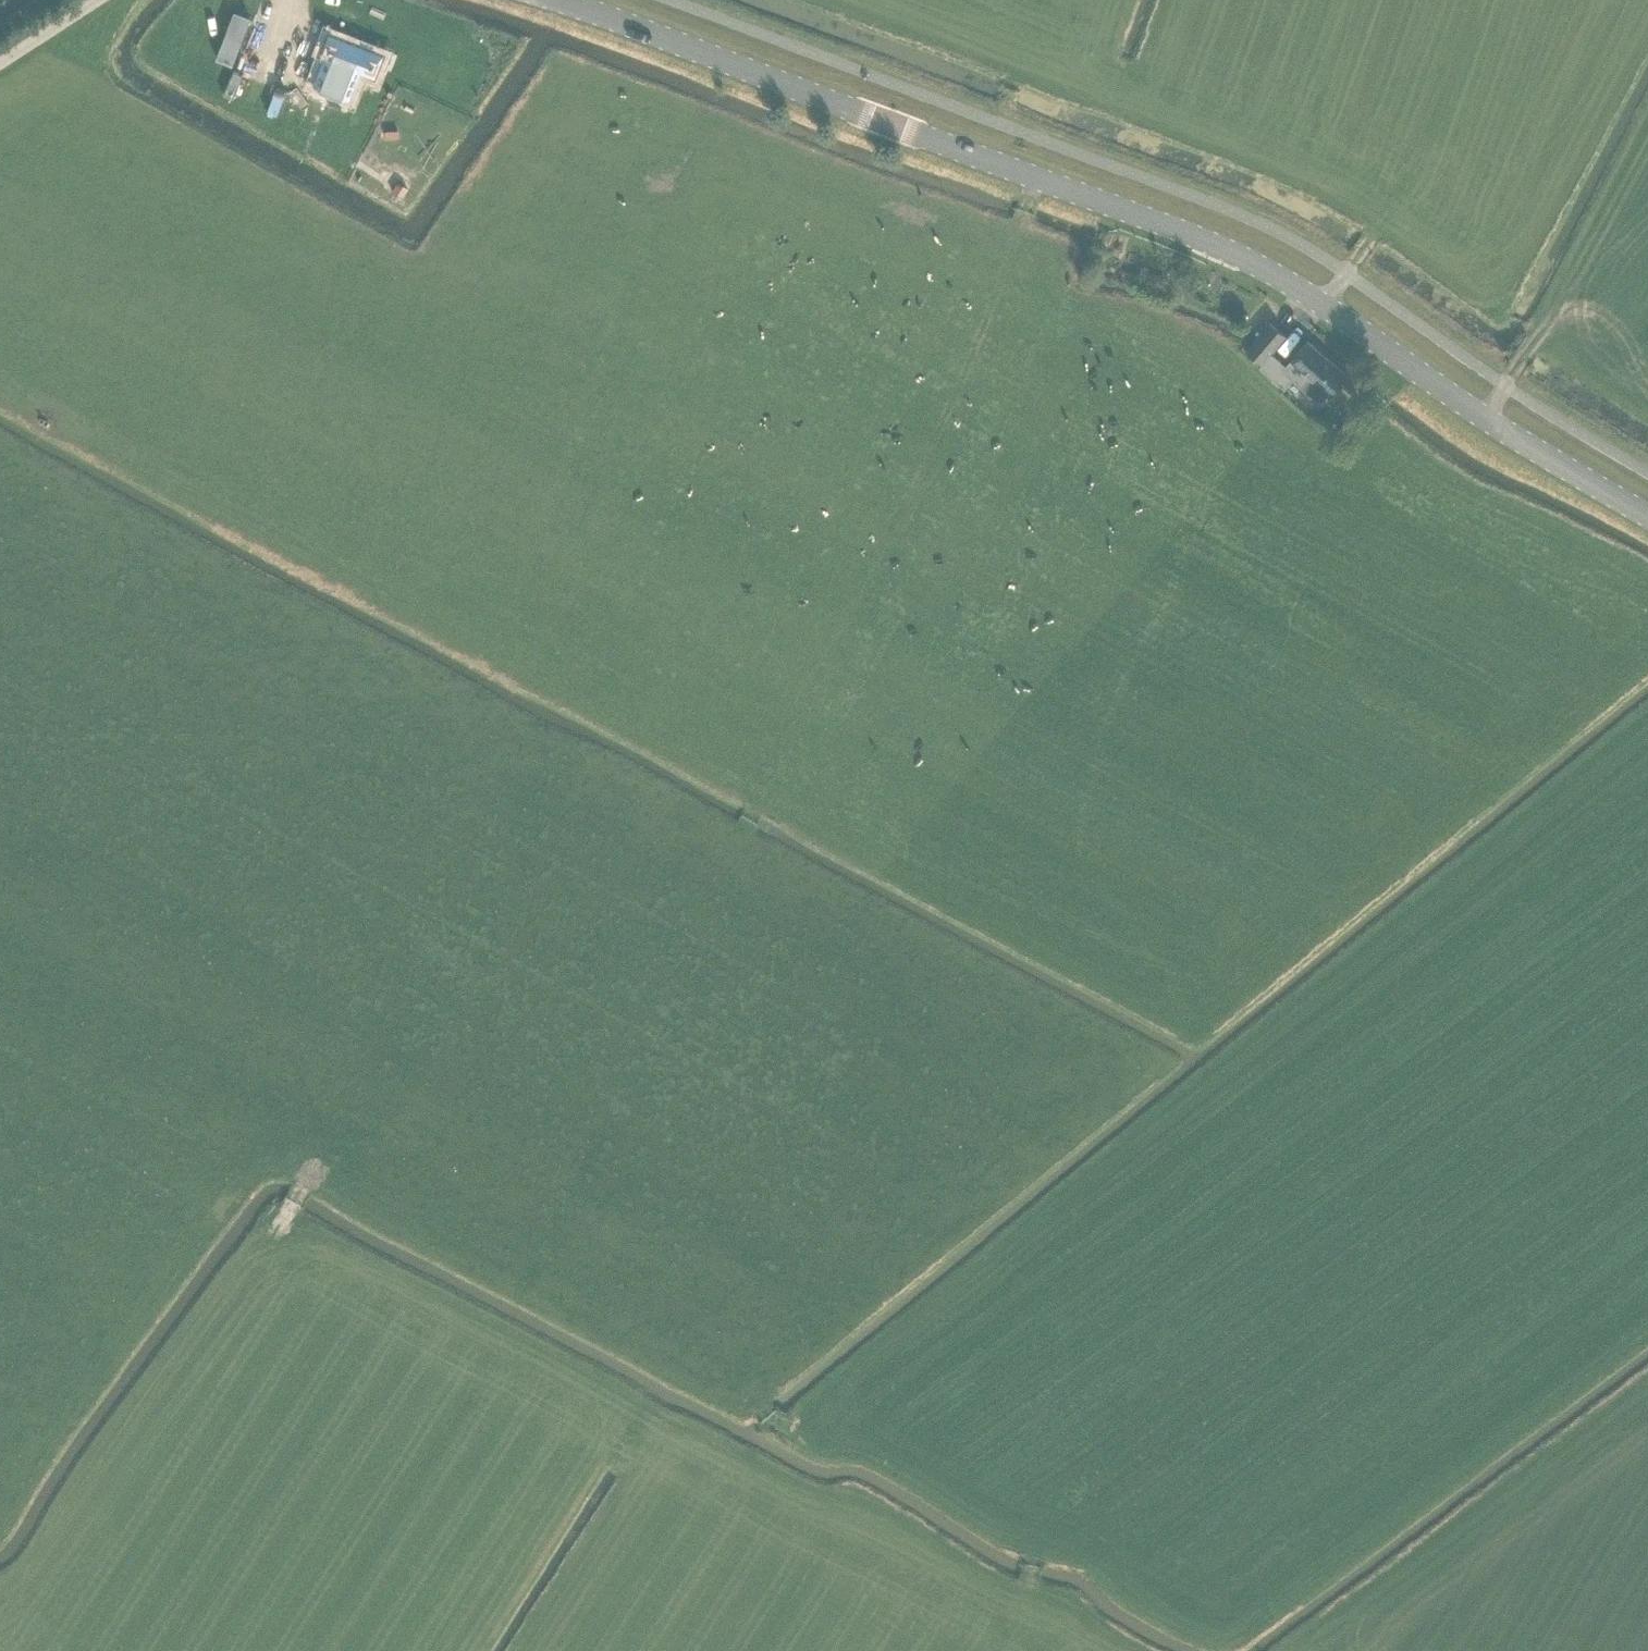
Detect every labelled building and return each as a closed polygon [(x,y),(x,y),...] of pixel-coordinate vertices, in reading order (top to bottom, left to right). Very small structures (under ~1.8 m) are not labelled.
[(318,70),(303,107),(340,121),(353,88),(343,84),(345,80),(336,77),(341,64),(375,78),(383,56),(329,35),(321,57),(324,58),(320,70),(318,70)] [(277,67),(244,53),(223,104),(255,118),(277,67)] [(398,183),(392,192),(402,199),(408,189),(398,183)] [(1287,374),(1283,370),(1286,366),(1272,353),(1286,336),(1268,321),(1245,350),(1261,364),(1259,366),(1277,384),(1287,374)] [(1283,370),(1287,374),(1321,403),(1329,393),(1330,394),(1347,374),(1308,341),(1286,366),(1283,370)]
